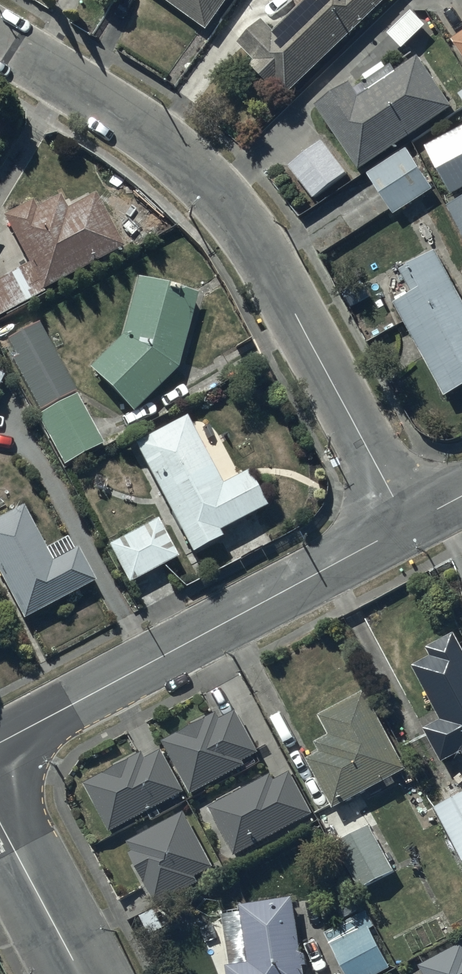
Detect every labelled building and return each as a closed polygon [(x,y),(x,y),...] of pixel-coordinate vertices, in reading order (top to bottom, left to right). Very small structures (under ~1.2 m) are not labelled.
[(211,32),(233,0),(166,0),(211,32)] [(297,12),(276,31),(266,20),(237,47),(284,97),(389,0),(285,0),(297,12)] [(429,30),(415,15),(390,38),(404,53),(429,30)] [(452,40),(461,55),(461,33),(452,40)] [(456,107),(421,56),(398,72),(394,65),(389,68),(385,61),(362,77),(366,82),(356,89),(351,83),(317,106),(361,170),(456,107)] [(427,147),(455,197),(445,202),(461,232),(461,128),(427,147)] [(350,173),(324,140),(289,167),(315,200),(350,173)] [(409,148),(368,174),(395,216),(436,190),(409,148)] [(95,194),(68,209),(60,196),(38,208),(34,202),(3,219),(29,265),(0,280),(0,318),(46,293),(44,291),(124,247),(95,194)] [(437,251),(409,266),(414,275),(406,279),(414,293),(395,303),(446,398),(461,389),(461,297),(437,251)] [(178,369),(199,295),(178,289),(176,297),(168,294),(170,287),(139,278),(123,337),(90,370),(134,414),(178,369)] [(103,445),(77,396),(38,416),(63,466),(103,445)] [(224,484),(188,417),(134,445),(192,554),(223,538),(220,533),(244,520),(258,548),(274,540),(259,512),(267,508),(248,471),(224,484)] [(24,507),(0,520),(0,575),(24,620),(95,582),(78,549),(53,562),(24,507)] [(180,558),(157,516),(106,543),(129,585),(180,558)] [(455,633),(429,648),(433,655),(413,667),(443,720),(426,729),(445,762),(461,753),(461,645),(455,633)] [(408,770),(367,692),(321,716),(331,736),(318,744),(323,753),(309,760),(335,809),(408,770)] [(192,794),(247,767),(244,761),(259,753),(238,712),(222,720),(219,715),(166,742),(192,794)] [(186,792),(162,750),(147,759),(144,753),(85,786),(111,833),(186,792)] [(314,815),(291,773),(276,781),(272,774),(245,789),(240,780),(215,793),(221,803),(210,809),(237,857),(314,815)] [(437,808),(461,856),(461,795),(437,808)] [(215,867),(185,812),(129,842),(134,852),(131,853),(146,882),(145,883),(158,906),(200,884),(196,877),(215,867)] [(396,872),(370,826),(336,845),(362,891),(396,872)] [(294,898),(242,905),(243,910),(222,912),(225,934),(246,931),(250,964),(231,967),(232,973),(305,973),(294,898)] [(325,933),(348,973),(382,973),(393,968),(372,929),(376,927),(367,910),(325,933)] [(421,967),(425,973),(461,973),(461,946),(421,967)]
